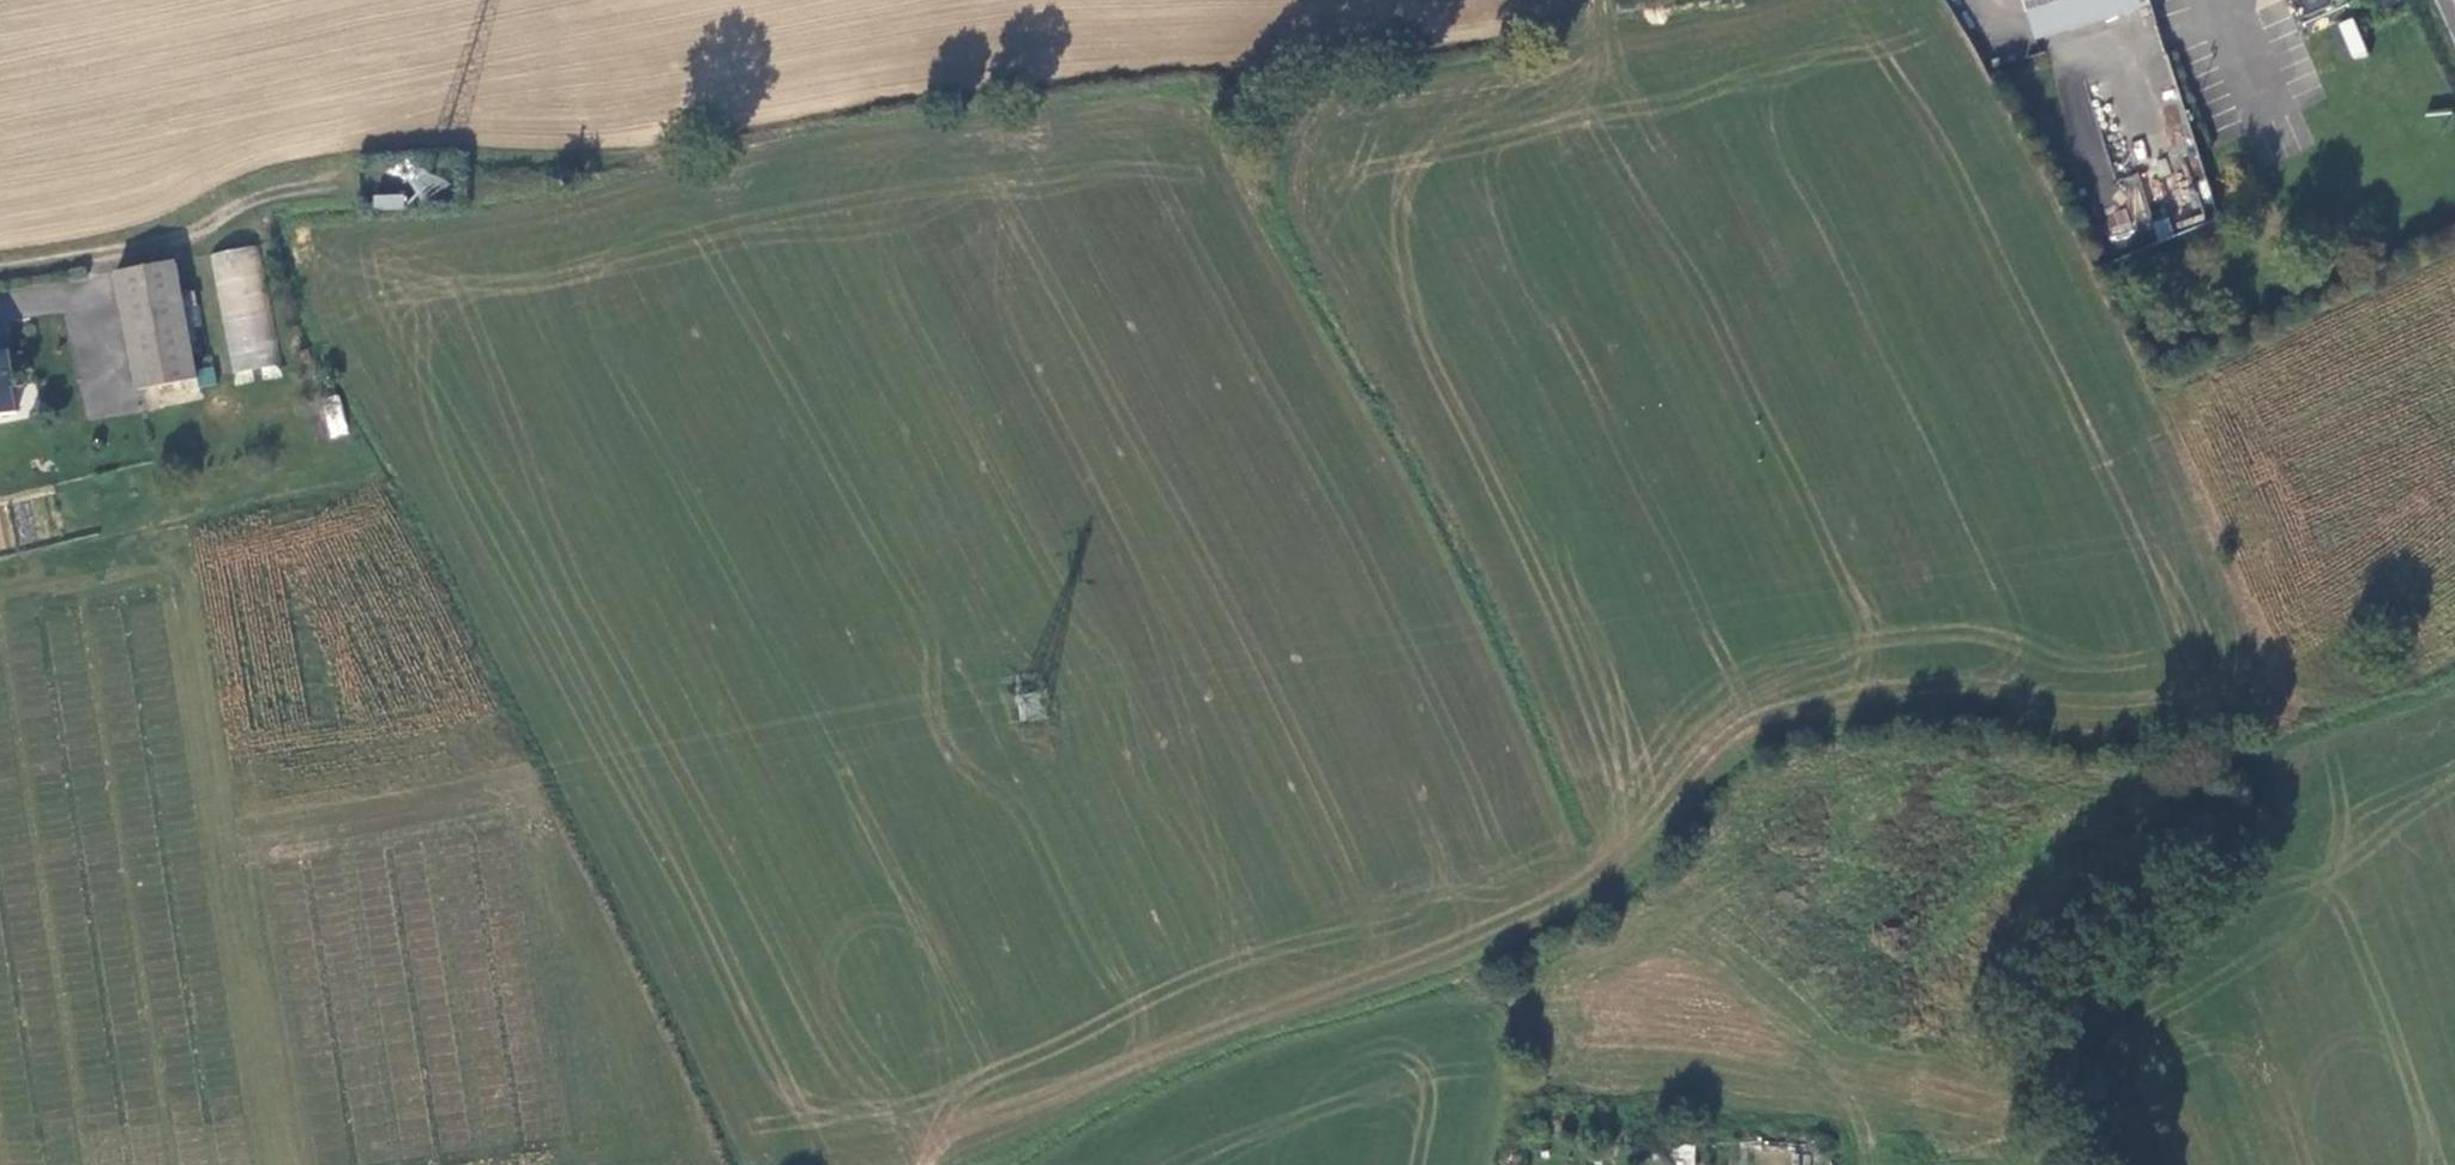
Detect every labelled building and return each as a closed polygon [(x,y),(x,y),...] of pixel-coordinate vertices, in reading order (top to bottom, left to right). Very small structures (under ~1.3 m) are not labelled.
[(2034,42),(2152,4),(2151,0),(2022,0),(2034,42)] [(2305,26),(2351,6),(2348,0),(2339,0),(2333,3),(2332,0),(2294,0),(2305,26)] [(2338,23),(2351,60),(2367,55),(2354,17),(2338,23)] [(411,194),(380,195),(381,211),(411,210),(411,194)] [(212,252),(229,371),(277,365),(260,245),(212,252)] [(120,276),(141,393),(198,382),(178,265),(120,276)] [(17,418),(13,392),(18,391),(18,388),(13,356),(0,358),(0,420),(17,418)] [(330,438),(348,433),(339,397),(321,401),(330,438)] [(1694,1145),(1671,1145),(1671,1164),(1693,1164),(1694,1145)]
